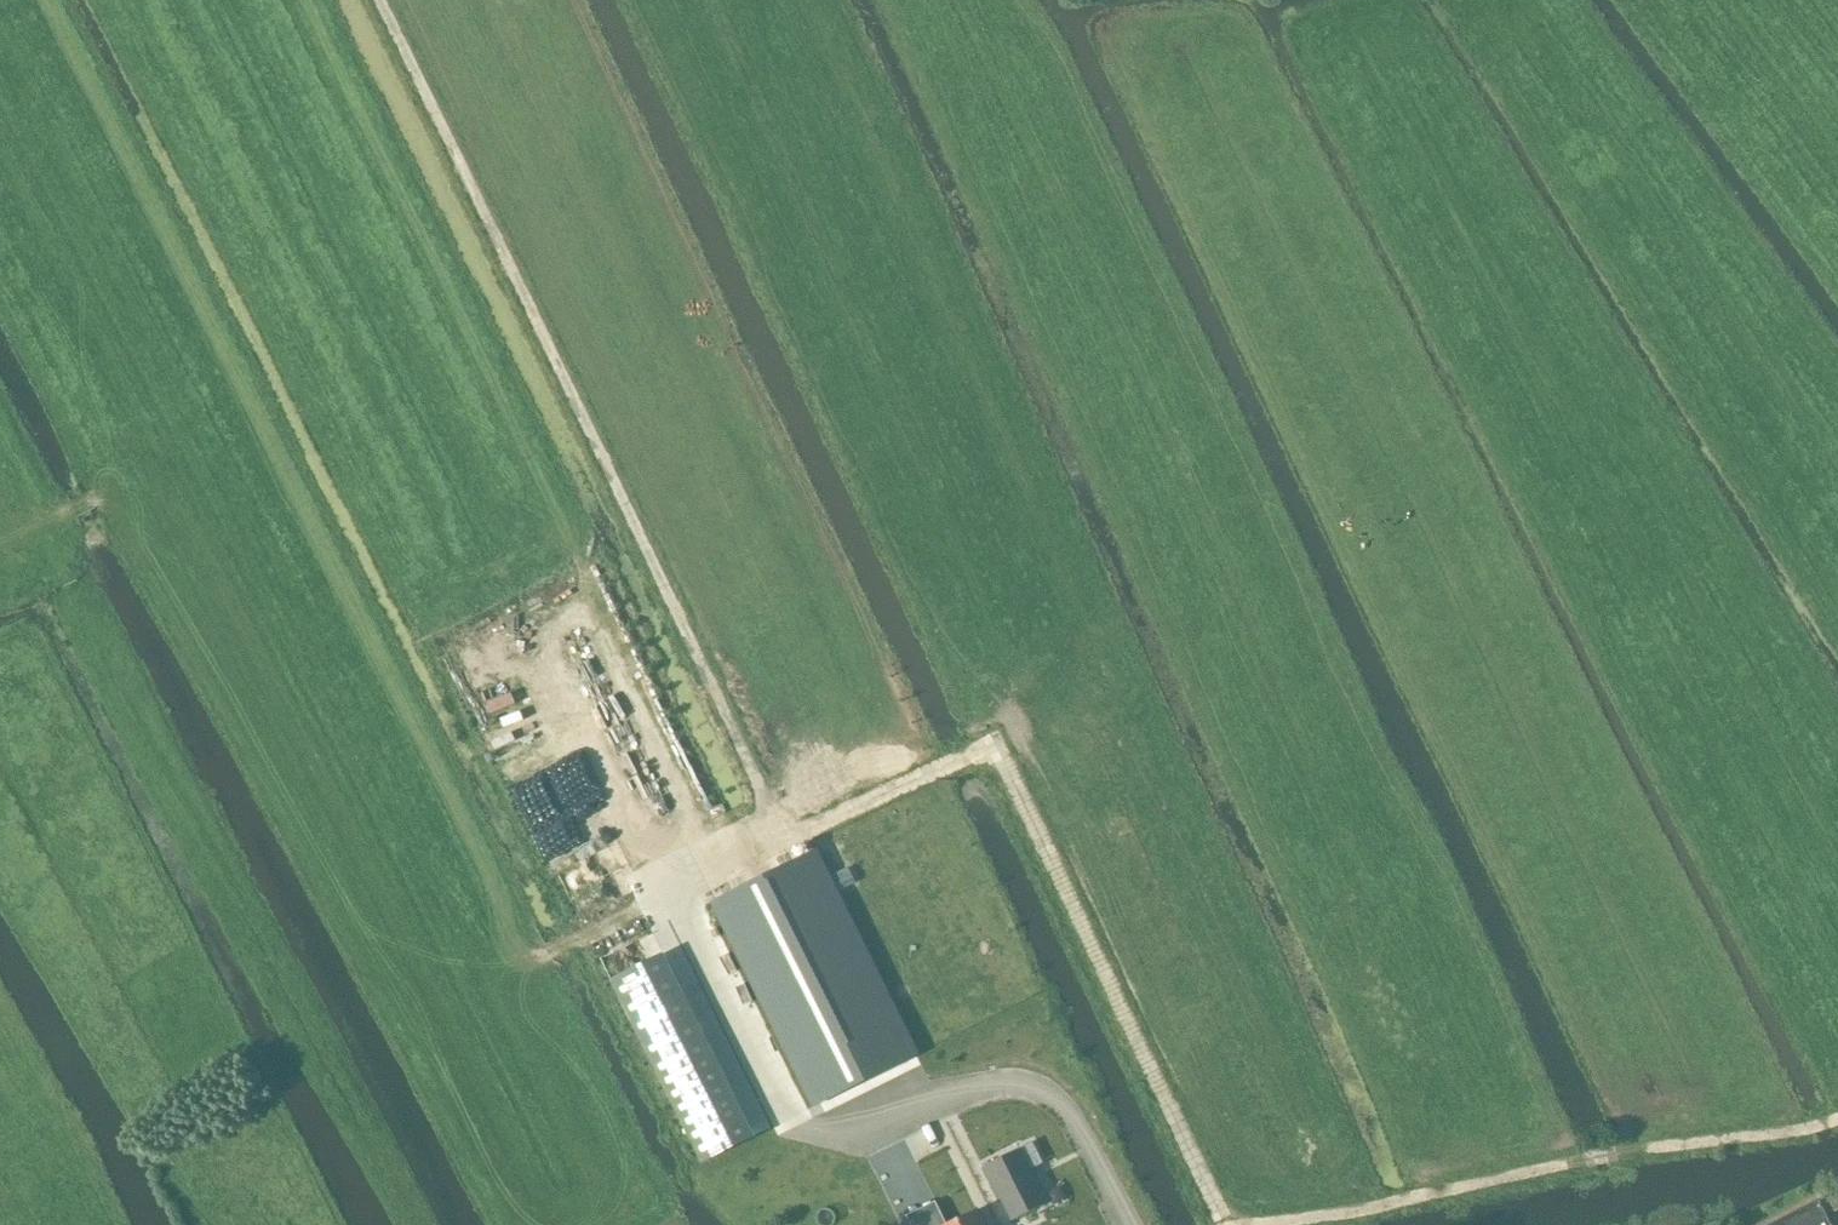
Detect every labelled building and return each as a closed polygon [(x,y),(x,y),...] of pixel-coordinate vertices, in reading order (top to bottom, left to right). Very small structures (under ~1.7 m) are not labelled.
[(808,855),(709,905),(810,1108),(910,1058),(808,855)] [(610,980),(647,1054),(696,1030),(658,956),(610,980)] [(647,1054),(702,1163),(750,1139),(696,1030),(647,1054)] [(1019,1149),(985,1166),(1011,1222),(1046,1205),(1019,1149)] [(1818,1199),(1770,1224),(1832,1224),(1818,1199)] [(946,1224),(985,1224),(977,1210),(947,1224),(946,1224)]
